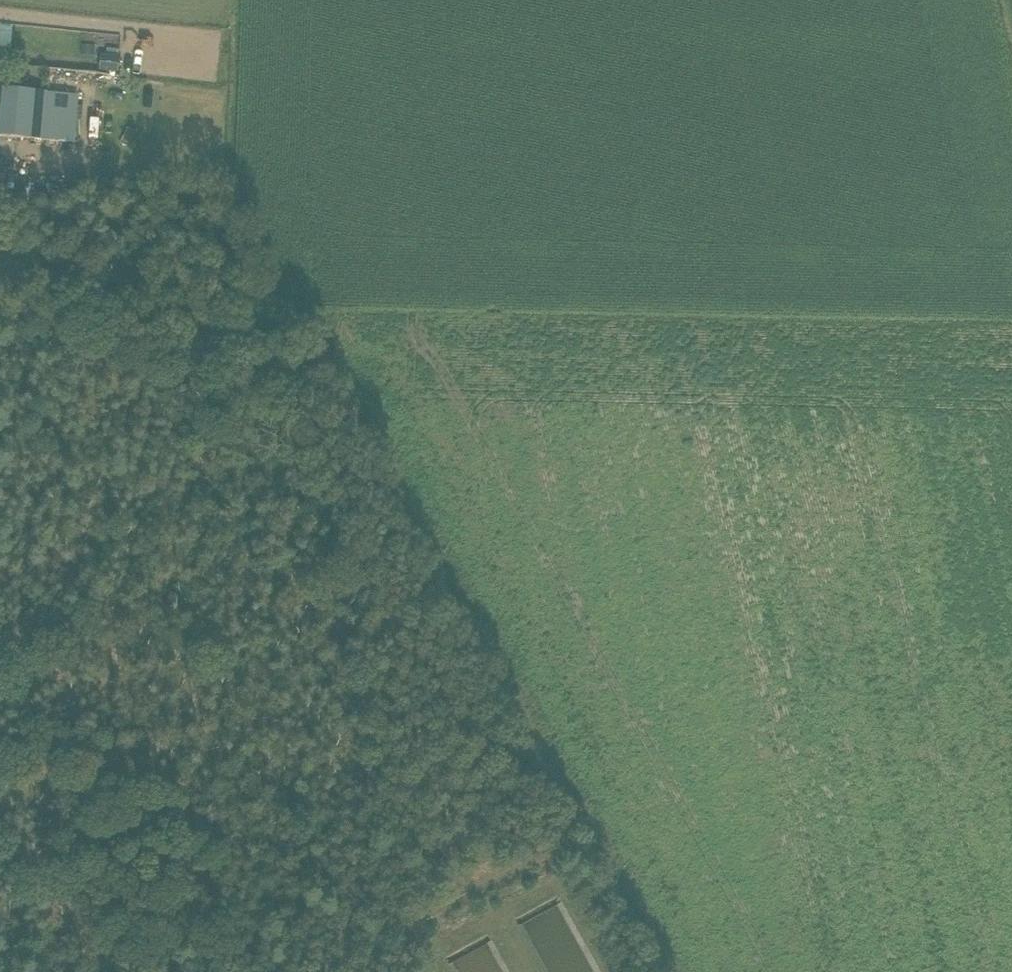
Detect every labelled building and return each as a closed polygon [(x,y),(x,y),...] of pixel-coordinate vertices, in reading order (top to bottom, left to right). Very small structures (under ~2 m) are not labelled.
[(117,72),(118,56),(101,54),(99,70),(117,72)] [(3,87),(0,118),(0,136),(44,139),(48,91),(3,87)]
